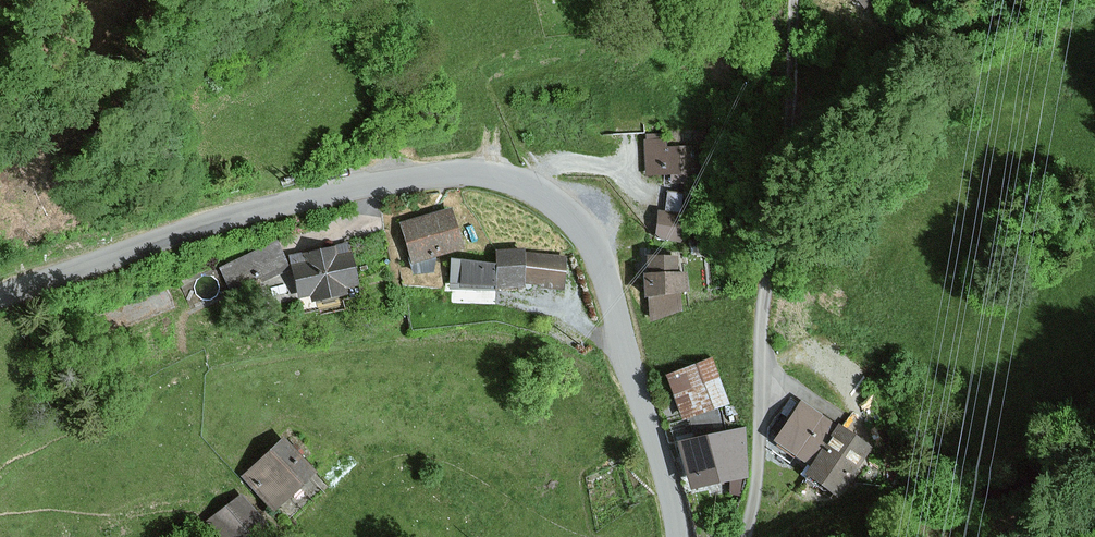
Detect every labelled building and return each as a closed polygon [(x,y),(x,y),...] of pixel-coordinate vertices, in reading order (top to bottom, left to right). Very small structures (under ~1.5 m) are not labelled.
[(646,139),(647,176),(699,174),(698,146),(666,147),(666,139),(646,139)] [(400,223),(411,262),(461,249),(450,209),(400,223)] [(686,216),(658,213),(655,238),(683,241),(686,216)] [(284,263),(274,243),(220,270),(230,290),(284,263)] [(288,256),(297,301),(358,288),(348,244),(288,256)] [(494,250),(494,263),(493,290),(522,291),(522,284),(522,254),(522,251),(494,250)] [(563,288),(564,255),(522,254),(522,284),(540,285),(540,288),(563,288)] [(678,255),(645,258),(647,274),(641,275),(643,298),(647,297),(649,317),(682,314),(679,292),(687,291),(685,271),(680,272),(678,255)] [(448,290),(493,290),(494,263),(449,262),(448,290)] [(678,417),(687,415),(718,406),(725,404),(713,360),(666,373),(678,417)] [(808,467),(835,426),(799,402),(772,443),(808,467)] [(677,445),(690,491),(745,476),(745,426),(725,432),(718,406),(687,415),(695,440),(677,445)] [(835,498),(869,449),(835,426),(808,467),(802,476),(835,498)] [(242,478),(272,508),(310,471),(281,441),(242,478)] [(224,536),(251,536),(267,523),(245,498),(214,525),(224,536)]
